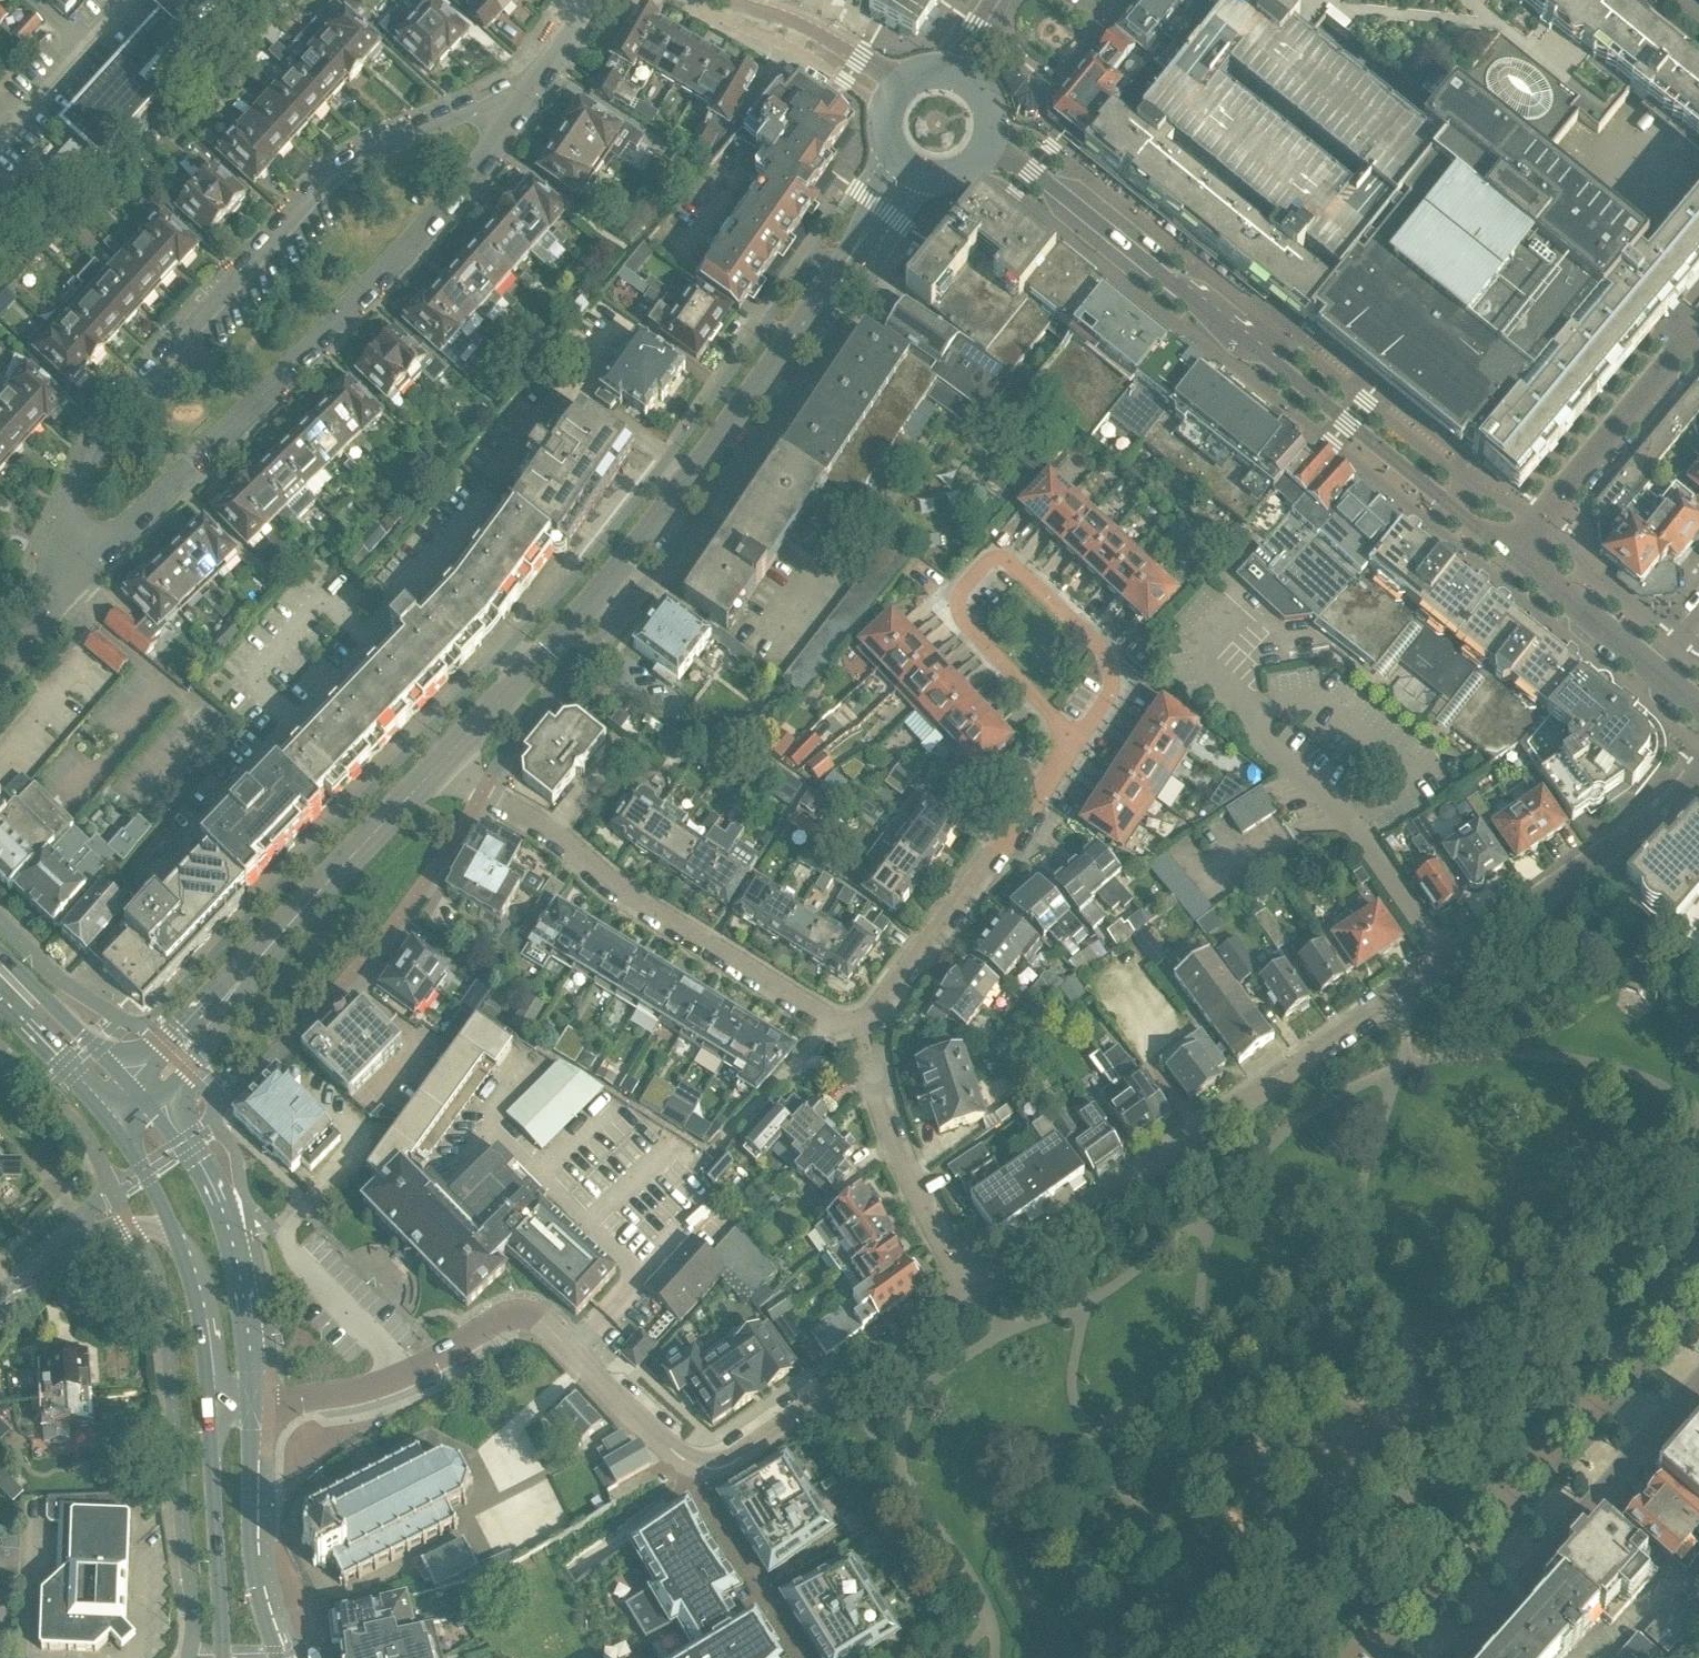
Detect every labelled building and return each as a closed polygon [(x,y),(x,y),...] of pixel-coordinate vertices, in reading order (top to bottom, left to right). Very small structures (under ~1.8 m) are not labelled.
[(73,0),(49,0),(66,15),(77,4),(73,0)] [(159,16),(162,19),(62,127),(103,162),(202,54),(252,0),(174,0),(159,16)] [(271,7),(264,0),(256,0),(253,3),(265,14),(271,7)] [(351,10),(356,14),(364,6),(358,0),(342,0),(351,10)] [(397,6),(415,23),(451,54),(469,34),(434,2),(432,0),(416,0),(427,10),(416,22),(398,6),(397,6)] [(501,19),(519,0),(484,0),(483,2),(501,19)] [(862,6),(863,3),(873,8),(870,12),(919,38),(938,6),(935,4),(937,0),(850,0),(862,6)] [(1206,40),(1177,17),(1176,17),(1155,0),(1145,0),(1133,13),(1134,14),(1133,14),(1161,36),(1160,37),(1165,41),(1176,50),(1189,61),(1206,40)] [(1239,202),(1276,232),(1269,242),(1296,264),(1297,262),(1332,291),(1443,152),(1421,136),(1321,54),(1326,48),(1270,2),(1266,0),(1262,0),(1260,1),(1256,7),(1248,0),(1239,0),(1223,19),(1220,22),(1206,40),(1189,61),(1172,82),(1140,121),(1218,184),(1239,202)] [(1209,13),(1194,0),(1155,0),(1176,17),(1177,17),(1206,40),(1220,22),(1209,13)] [(1223,19),(1239,0),(1201,0),(1223,19)] [(1266,0),(1270,2),(1326,48),(1321,54),(1421,136),(1422,135),(1454,95),(1478,115),(1541,165),(1578,118),(1598,134),(1630,95),(1629,94),(1632,90),(1698,144),(1698,69),(1614,0),(1266,0)] [(487,33),(501,19),(483,2),(469,16),(487,33)] [(371,59),(374,61),(383,51),(381,49),(382,47),(347,15),(348,14),(336,3),(316,24),(322,30),(331,38),(363,68),(366,64),(371,59)] [(450,55),(451,55),(451,54),(415,23),(397,6),(379,26),(430,73),(439,63),(441,64),(450,55)] [(0,24),(9,15),(3,10),(0,8),(0,24)] [(651,38),(659,24),(661,21),(641,10),(594,94),(613,105),(615,101),(631,110),(641,93),(625,84),(631,73),(636,63),(646,47),(644,43),(647,38),(651,38)] [(243,11),(234,21),(243,28),(251,19),(243,11)] [(12,36),(23,46),(43,23),(32,13),(12,36)] [(1157,50),(1165,41),(1160,37),(1161,36),(1133,14),(1119,32),(1155,62),(1162,54),(1157,50)] [(236,36),(242,29),(237,24),(229,33),(234,38),(236,36)] [(309,54),(344,87),(345,86),(342,83),(346,79),(350,83),(363,68),(331,38),(322,30),(316,24),(298,44),(309,54)] [(669,49),(677,34),(659,24),(651,38),(647,38),(644,43),(646,47),(636,63),(631,73),(625,84),(641,93),(643,91),(653,73),(655,74),(663,58),(662,54),(665,48),(669,49)] [(690,61),(698,47),(677,34),(669,49),(665,48),(662,54),(663,58),(655,74),(676,86),(684,72),(683,66),(685,63),(690,61)] [(1103,124),(1151,65),(1153,63),(1117,34),(1056,108),(1057,116),(1089,142),(1103,124)] [(29,52),(23,46),(20,44),(3,63),(12,71),(29,52)] [(344,87),(309,54),(298,44),(287,55),(278,47),(271,55),(291,74),(324,104),(326,106),(327,105),(324,103),(331,95),(334,98),(344,87)] [(709,73),(718,58),(698,47),(690,61),(685,63),(683,66),(684,72),(676,86),(695,97),(703,83),(703,78),(705,74),(709,73)] [(1172,82),(1189,61),(1176,50),(1160,72),(1172,82)] [(737,70),(737,69),(718,58),(709,73),(705,74),(703,78),(703,83),(695,97),(712,107),(714,108),(715,109),(737,70)] [(1172,82),(1160,72),(1151,65),(1103,124),(1089,142),(1085,147),(1305,325),(1310,320),(1332,291),(1297,262),(1296,264),(1269,242),(1276,232),(1239,202),(1218,184),(1140,121),(1172,82)] [(713,118),(725,125),(729,127),(758,78),(738,67),(737,69),(737,70),(715,109),(717,110),(713,118)] [(254,78),(264,87),(270,81),(260,72),(254,78)] [(737,312),(817,203),(809,198),(831,167),(824,163),(855,118),(792,73),(734,141),(742,148),(737,155),(750,163),(767,176),(753,195),(760,200),(699,284),(737,312)] [(316,118),(326,106),(324,104),(291,74),(273,94),(308,126),(308,125),(306,123),(313,115),(316,118)] [(252,100),(243,91),(237,97),(247,106),(252,100)] [(670,93),(663,104),(669,108),(676,96),(670,93)] [(273,94),(254,114),(289,146),(290,144),(288,142),(295,135),(297,137),(308,126),(273,94)] [(1641,247),(1541,165),(1478,115),(1454,95),(1422,135),(1443,152),(1332,291),(1310,320),(1313,322),(1316,320),(1324,327),(1342,342),(1340,343),(1343,346),(1344,344),(1376,369),(1375,371),(1378,373),(1379,372),(1411,397),(1409,399),(1412,401),(1414,399),(1445,425),(1444,427),(1447,429),(1448,427),(1466,442),(1466,441),(1475,448),(1473,451),(1476,454),(1647,250),(1642,246),(1641,247)] [(637,150),(645,138),(623,123),(620,127),(583,102),(567,125),(570,128),(607,152),(614,157),(619,160),(630,145),(637,150)] [(659,113),(640,102),(634,111),(653,123),(659,113)] [(696,108),(690,104),(683,116),(689,120),(696,108)] [(717,110),(715,109),(714,108),(712,107),(707,116),(708,117),(702,127),(701,127),(694,138),(688,148),(688,149),(705,159),(725,125),(713,118),(717,110)] [(149,112),(141,120),(154,132),(162,124),(149,112)] [(279,156),(289,146),(254,114),(237,133),(273,166),(273,165),(270,162),(277,154),(279,156)] [(555,149),(591,174),(607,152),(570,128),(565,136),(562,134),(553,147),(555,149)] [(688,148),(694,138),(677,128),(671,138),(688,148)] [(217,140),(207,131),(201,137),(211,146),(217,140)] [(254,186),(273,166),(237,133),(218,153),(254,186)] [(71,142),(49,166),(60,176),(82,152),(71,142)] [(681,148),(671,164),(695,180),(705,164),(681,148)] [(576,197),(591,174),(555,149),(549,157),(547,156),(539,167),(542,169),(540,171),(576,197)] [(619,160),(614,157),(610,164),(621,171),(626,164),(619,160)] [(195,189),(229,220),(240,207),(239,206),(246,198),(211,166),(202,176),(205,179),(195,189)] [(611,187),(600,179),(595,186),(606,193),(611,187)] [(512,200),(511,201),(546,232),(564,211),(531,181),(529,183),(527,181),(517,191),(519,193),(513,201),(512,200)] [(190,184),(171,205),(209,239),(216,231),(218,232),(229,220),(195,189),(190,184)] [(1647,250),(1476,454),(1478,455),(1484,460),(1483,462),(1518,496),(1698,279),(1698,188),(1647,250)] [(95,189),(79,206),(87,213),(103,196),(100,194),(95,189)] [(156,207),(146,198),(140,204),(150,213),(156,207)] [(1021,300),(1056,258),(981,198),(906,292),(918,301),(977,349),(986,357),(987,355),(1027,305),(1021,300)] [(498,225),(531,255),(531,254),(547,268),(554,261),(547,255),(557,243),(552,238),(545,232),(546,232),(511,201),(498,216),(502,220),(499,224),(498,225)] [(163,215),(144,235),(177,266),(180,269),(199,248),(163,215)] [(60,229),(50,220),(46,224),(44,226),(54,235),(60,229)] [(477,242),(513,275),(531,255),(498,225),(495,223),(484,235),(487,237),(480,244),(477,242)] [(641,233),(631,226),(622,237),(632,244),(641,233)] [(552,238),(557,243),(562,246),(567,240),(557,232),(552,238)] [(144,235),(126,255),(161,287),(172,276),(170,274),(177,266),(144,235)] [(119,247),(109,238),(103,244),(113,253),(119,247)] [(33,262),(43,251),(32,242),(22,253),(33,262)] [(469,257),(462,265),(495,295),(513,275),(477,242),(467,254),(469,257)] [(126,255),(108,275),(141,306),(143,308),(154,295),(152,293),(159,286),(161,288),(161,287),(126,255)] [(1072,335),(1105,293),(1058,255),(1056,258),(1021,300),(1027,305),(987,355),(986,357),(1012,378),(1056,322),(1072,335)] [(443,282),(442,283),(478,314),(495,295),(462,265),(460,262),(449,274),(452,276),(445,284),(443,282)] [(9,291),(27,271),(19,263),(0,283),(9,291)] [(92,270),(79,284),(90,294),(124,325),(123,326),(125,328),(136,315),(134,313),(141,306),(108,275),(100,268),(95,273),(92,270)] [(639,293),(646,284),(623,270),(617,277),(639,293)] [(536,283),(525,274),(520,280),(530,289),(536,283)] [(664,302),(668,306),(713,338),(730,313),(697,290),(687,304),(650,278),(646,284),(639,293),(647,298),(652,292),(665,301),(664,302)] [(76,296),(65,308),(106,345),(105,345),(107,347),(119,334),(117,333),(123,326),(124,325),(90,294),(79,284),(74,279),(67,287),(76,296)] [(427,304),(460,334),(478,314),(442,283),(431,294),(434,297),(427,304)] [(0,285),(0,317),(16,299),(0,285)] [(1158,361),(1171,346),(1105,293),(1072,335),(1027,391),(1077,431),(1089,440),(1090,440),(1155,359),(1158,361)] [(518,303),(507,294),(502,301),(512,310),(518,303)] [(424,302),(405,322),(461,373),(466,368),(467,366),(461,360),(473,346),(467,340),(460,334),(427,304),(424,302)] [(713,338),(668,306),(664,302),(648,325),(664,336),(697,360),(713,338)] [(986,417),(1012,378),(986,357),(977,349),(907,303),(882,340),(910,357),(909,359),(931,373),(930,375),(938,381),(937,382),(985,418),(986,417)] [(573,326),(579,319),(563,305),(557,311),(573,326)] [(63,306),(45,326),(57,337),(88,365),(90,367),(91,368),(105,352),(102,349),(105,345),(106,345),(65,308),(63,306)] [(39,357),(72,387),(74,386),(76,388),(86,377),(83,375),(90,367),(88,365),(57,337),(45,326),(27,346),(39,357)] [(856,504),(937,382),(938,381),(930,375),(931,373),(909,359),(910,357),(882,340),(866,329),(782,455),(781,456),(856,504)] [(387,339),(376,351),(407,382),(414,388),(424,377),(434,386),(449,370),(416,341),(411,347),(396,332),(388,340),(387,339)] [(471,336),(467,340),(473,346),(477,349),(482,343),(472,334),(471,336)] [(659,400),(662,402),(685,371),(639,337),(635,343),(627,337),(613,358),(622,364),(597,399),(612,409),(617,402),(622,405),(624,401),(647,417),(659,400)] [(1141,445),(1202,371),(1171,346),(1158,361),(1155,359),(1090,440),(1089,440),(1123,467),(1124,466),(1141,445)] [(397,393),(407,382),(376,351),(364,363),(365,364),(358,372),(391,405),(400,396),(397,393)] [(26,402),(30,401),(34,404),(33,408),(45,420),(48,423),(67,402),(24,362),(16,359),(6,383),(0,377),(0,378),(26,402)] [(1294,444),(1278,431),(1202,371),(1141,445),(1243,528),(1288,478),(1293,472),(1306,458),(1295,449),(1294,444)] [(0,402),(0,414),(9,421),(13,420),(17,423),(16,428),(28,439),(45,420),(33,408),(34,404),(30,401),(26,402),(0,378),(0,389),(7,395),(0,402)] [(332,404),(364,436),(383,417),(349,382),(329,401),(332,404)] [(939,407),(949,392),(939,384),(928,398),(939,407)] [(1638,499),(1640,497),(1654,480),(1648,476),(1693,423),(1698,415),(1698,387),(1697,385),(1696,384),(1596,504),(1598,526),(1599,526),(1628,490),(1638,499)] [(949,392),(939,407),(967,428),(978,414),(949,392)] [(312,422),(313,423),(345,455),(364,436),(332,404),(325,411),(323,409),(311,421),(312,422)] [(420,419),(404,405),(399,411),(408,419),(407,421),(413,427),(420,419)] [(515,507),(513,509),(523,517),(560,544),(567,550),(620,472),(624,474),(631,464),(627,461),(637,448),(582,410),(552,454),(538,444),(529,457),(543,467),(515,507)] [(28,439),(16,428),(17,423),(13,420),(9,421),(0,414),(0,449),(10,458),(28,439)] [(292,439),(294,442),(325,474),(345,455),(313,423),(306,430),(304,428),(292,439)] [(467,424),(462,431),(469,437),(474,430),(467,424)] [(1690,450),(1698,457),(1698,439),(1690,450)] [(285,446),(274,457),(276,459),(307,492),(314,498),(326,486),(332,480),(325,474),(294,442),(287,448),(285,446)] [(386,458),(370,443),(364,449),(380,464),(386,458)] [(1033,474),(1036,470),(1044,460),(1027,448),(1016,462),(1033,474)] [(10,458),(0,449),(0,468),(10,458)] [(1239,532),(1261,552),(1264,548),(1336,467),(1319,452),(1318,453),(1314,450),(1306,458),(1293,472),(1288,478),(1243,528),(1239,532)] [(439,473),(419,454),(400,473),(420,492),(439,473)] [(854,506),(856,504),(781,456),(742,514),(684,600),(727,630),(785,544),(815,564),(854,506)] [(254,476),(256,478),(288,510),(295,518),(297,520),(316,502),(313,499),(314,498),(307,492),(276,459),(268,467),(266,465),(254,476)] [(344,466),(354,476),(360,470),(350,460),(344,466)] [(1264,548),(1261,552),(1282,571),(1322,526),(1328,519),(1354,491),(1350,487),(1354,483),(1336,467),(1264,548)] [(1689,480),(1698,489),(1698,468),(1689,480)] [(1044,528),(1075,494),(1054,474),(1022,508),(1044,528)] [(288,510),(256,478),(252,483),(249,479),(234,494),(235,495),(266,527),(277,516),(287,525),(289,523),(295,518),(288,510)] [(332,480),(326,486),(335,494),(341,489),(332,480)] [(1647,538),(1645,535),(1629,523),(1623,518),(1638,499),(1628,490),(1599,526),(1602,556),(1611,564),(1610,564),(1619,571),(1647,538)] [(1237,577),(1284,621),(1312,617),(1318,622),(1318,621),(1319,621),(1328,613),(1355,582),(1360,577),(1368,568),(1401,528),(1397,525),(1360,491),(1357,494),(1354,491),(1328,519),(1322,526),(1282,571),(1284,573),(1277,580),(1253,559),(1237,577)] [(1065,547),(1096,513),(1075,494),(1044,528),(1065,547)] [(216,513),(215,515),(246,546),(266,527),(235,495),(228,502),(225,500),(223,501),(213,510),(216,513)] [(413,504),(403,496),(395,506),(404,515),(413,504)] [(1640,498),(1640,497),(1638,499),(1623,518),(1629,523),(1645,535),(1647,538),(1675,561),(1690,542),(1652,511),(1653,509),(1640,498)] [(1690,542),(1698,531),(1698,518),(1675,498),(1661,516),(1653,509),(1652,511),(1690,542)] [(566,551),(567,550),(560,544),(523,517),(513,509),(510,507),(508,510),(508,511),(452,595),(449,598),(435,613),(421,627),(406,612),(390,629),(406,644),(282,772),(323,811),(492,634),(494,631),(508,613),(554,553),(558,555),(562,554),(566,551)] [(392,511),(381,523),(390,531),(401,519),(392,511)] [(1086,566),(1116,532),(1096,513),(1065,547),(1086,566)] [(297,532),(303,526),(295,518),(289,523),(297,532)] [(185,543),(216,574),(236,555),(205,523),(185,543)] [(375,525),(366,535),(378,545),(387,536),(386,535),(375,525)] [(1229,526),(1219,538),(1226,544),(1236,532),(1229,526)] [(1578,683),(1580,681),(1577,678),(1581,673),(1579,671),(1581,669),(1580,664),(1573,658),(1569,663),(1508,614),(1512,609),(1505,603),(1500,604),(1498,606),(1488,598),(1490,596),(1489,591),(1482,585),(1478,590),(1456,572),(1458,570),(1458,565),(1447,556),(1442,557),(1440,560),(1418,542),(1422,537),(1415,531),(1410,532),(1408,534),(1401,528),(1368,568),(1360,577),(1355,582),(1328,613),(1319,621),(1374,665),(1380,664),(1411,626),(1421,635),(1399,663),(1451,704),(1473,677),(1486,687),(1454,726),(1454,730),(1477,748),(1476,748),(1494,763),(1519,745),(1520,746),(1562,700),(1564,698),(1575,686),(1578,683)] [(265,538),(282,555),(288,550),(271,532),(265,538)] [(1107,585),(1137,551),(1116,532),(1086,566),(1107,585)] [(1670,567),(1675,561),(1647,538),(1619,571),(1620,572),(1619,573),(1621,574),(1621,573),(1639,588),(1638,589),(1639,589),(1643,592),(1671,588),(1671,589),(1672,589),(1672,588),(1671,580),(1671,579),(1670,567)] [(883,551),(905,568),(914,557),(892,540),(883,551)] [(1244,548),(1235,540),(1228,549),(1236,557),(1244,548)] [(196,593),(216,574),(185,543),(165,562),(196,593)] [(373,559),(364,551),(351,565),(361,574),(373,559)] [(896,580),(905,568),(883,551),(874,563),(896,580)] [(1127,604),(1158,570),(1137,551),(1107,585),(1127,604)] [(177,612),(196,593),(165,562),(148,579),(145,576),(143,577),(177,612)] [(887,592),(896,580),(874,563),(865,575),(887,592)] [(1158,570),(1127,604),(1149,624),(1180,590),(1158,570)] [(223,580),(232,589),(238,584),(228,574),(223,580)] [(855,587),(878,603),(887,592),(865,575),(855,587)] [(158,630),(177,612),(143,577),(125,595),(147,619),(141,625),(157,638),(161,633),(158,630)] [(868,615),(878,603),(855,587),(846,598),(868,615)] [(209,593),(203,598),(213,608),(223,619),(230,613),(219,602),(219,603),(209,593)] [(859,627),(868,615),(846,598),(837,610),(859,627)] [(702,631),(667,605),(634,649),(659,668),(654,675),(673,690),(708,643),(711,645),(714,641),(719,646),(729,653),(728,655),(746,669),(755,658),(727,636),(710,622),(702,631)] [(850,638),(859,627),(837,610),(828,622),(850,638)] [(138,628),(118,611),(105,626),(128,645),(129,645),(145,659),(157,645),(153,642),(157,638),(141,625),(138,628)] [(184,617),(194,627),(200,621),(190,611),(184,617)] [(877,671),(910,639),(890,618),(857,649),(877,671)] [(841,650),(850,638),(828,622),(819,634),(841,650)] [(219,656),(237,637),(227,627),(209,647),(219,656)] [(832,662),(841,650),(819,634),(810,645),(832,662)] [(119,677),(131,664),(97,636),(86,649),(119,677)] [(897,691),(930,659),(910,639),(877,671),(897,691)] [(1145,673),(1158,659),(1142,644),(1128,658),(1145,673)] [(822,673),(832,662),(810,645),(801,657),(822,673)] [(813,686),(822,673),(801,657),(792,669),(813,686)] [(916,712),(949,680),(930,659),(897,691),(916,712)] [(804,697),(813,686),(792,669),(783,680),(804,697)] [(1542,778),(1572,822),(1624,786),(1631,792),(1652,767),(1656,759),(1658,753),(1658,745),(1656,739),(1653,732),(1647,726),(1590,680),(1587,679),(1583,679),(1580,681),(1578,683),(1575,686),(1564,698),(1562,700),(1520,746),(1521,749),(1533,765),(1542,778)] [(936,732),(969,700),(949,680),(916,712),(936,732)] [(955,753),(988,721),(969,700),(936,732),(955,753)] [(1148,728),(1186,754),(1202,730),(1164,705),(1148,728)] [(622,730),(630,719),(620,711),(611,722),(622,730)] [(607,738),(588,723),(578,714),(572,715),(564,716),(556,725),(550,720),(524,751),(531,756),(523,766),(523,771),(524,780),(537,791),(553,804),(569,784),(576,776),(585,775),(584,766),(607,738)] [(988,721),(955,753),(975,774),(1009,742),(988,721)] [(675,741),(679,735),(666,726),(658,737),(664,742),(675,741)] [(1170,778),(1186,754),(1148,728),(1132,752),(1170,778)] [(795,742),(780,730),(766,749),(781,760),(795,742)] [(786,757),(798,768),(821,743),(810,733),(786,757)] [(690,760),(697,749),(684,739),(680,744),(683,755),(690,760)] [(1155,801),(1170,778),(1132,752),(1116,775),(1155,801)] [(819,781),(835,768),(823,754),(807,766),(819,781)] [(918,778),(901,765),(888,782),(907,795),(918,778)] [(1532,785),(1542,778),(1533,765),(1523,772),(1532,785)] [(768,783),(779,782),(785,773),(775,766),(765,769),(768,783)] [(288,854),(296,845),(293,842),(323,811),(282,772),(278,768),(202,847),(210,854),(247,890),(285,850),(288,854)] [(888,781),(888,780),(893,773),(887,768),(881,775),(888,781)] [(1261,782),(1260,773),(1253,768),(1251,771),(1253,783),(1255,786),(1261,782)] [(833,773),(819,792),(833,802),(847,783),(833,773)] [(1139,825),(1155,801),(1116,775),(1101,799),(1139,825)] [(36,788),(24,776),(5,796),(0,790),(0,824),(36,788)] [(35,864),(73,826),(36,788),(0,824),(0,880),(11,890),(36,865),(35,864)] [(612,829),(635,847),(657,816),(664,805),(656,800),(655,795),(645,788),(639,790),(632,799),(612,829)] [(799,805),(813,815),(824,799),(811,789),(799,805)] [(1515,807),(1541,844),(1565,827),(1559,818),(1560,817),(1549,802),(1548,802),(1539,789),(1515,807)] [(1244,800),(1260,825),(1277,814),(1261,790),(1244,800)] [(944,847),(959,825),(916,793),(901,816),(903,817),(912,824),(923,832),(944,847)] [(1484,828),(1494,821),(1476,795),(1466,802),(1484,828)] [(1123,848),(1139,825),(1101,799),(1085,823),(1123,848)] [(1243,835),(1260,825),(1244,800),(1228,811),(1243,835)] [(635,850),(657,865),(680,831),(689,817),(666,802),(664,805),(657,816),(635,847),(636,848),(635,850)] [(1210,814),(1214,808),(1208,804),(1204,810),(1210,814)] [(1517,860),(1541,844),(1515,807),(1492,824),(1500,836),(1499,836),(1510,852),(1511,851),(1517,860)] [(713,813),(703,827),(712,832),(715,828),(721,819),(713,813)] [(811,838),(818,829),(796,814),(790,823),(811,838)] [(895,846),(927,870),(944,847),(923,832),(912,824),(903,817),(901,816),(899,815),(883,837),(886,839),(895,846)] [(124,863),(153,829),(140,818),(125,834),(124,833),(109,848),(117,856),(124,863)] [(1479,828),(1474,820),(1457,831),(1462,839),(1445,851),(1454,863),(1458,861),(1470,877),(1468,883),(1472,888),(1478,890),(1483,886),(1484,880),(1502,868),(1503,862),(1479,827),(1479,828)] [(1416,831),(1420,837),(1429,850),(1431,853),(1441,847),(1426,825),(1416,831)] [(701,892),(704,894),(725,861),(735,846),(734,846),(744,831),(737,826),(730,827),(725,835),(715,828),(712,832),(703,846),(680,880),(693,889),(693,887),(701,892)] [(1697,826),(1690,833),(1684,827),(1667,845),(1661,840),(1625,881),(1672,923),(1698,892),(1698,827),(1697,826)] [(468,856),(521,886),(528,874),(513,865),(522,850),(484,828),(468,856)] [(117,856),(109,848),(96,836),(90,843),(75,829),(49,856),(16,892),(55,927),(87,891),(86,890),(117,856)] [(680,880),(703,846),(680,831),(657,865),(680,880)] [(868,860),(879,868),(911,892),(927,870),(895,846),(886,839),(883,837),(866,859),(868,860)] [(1420,856),(1429,850),(1420,837),(1411,843),(1420,856)] [(1392,838),(1386,842),(1393,851),(1398,847),(1392,838)] [(725,861),(704,894),(726,909),(757,861),(735,846),(725,861)] [(1124,909),(1132,901),(1114,880),(1121,873),(1101,850),(1093,847),(1080,859),(1118,902),(1120,904),(1124,909)] [(805,853),(800,863),(822,876),(824,874),(827,869),(805,853)] [(241,896),(247,890),(210,854),(171,894),(160,883),(97,954),(107,964),(104,968),(144,1007),(189,960),(190,959),(199,949),(246,901),(241,896)] [(500,922),(521,886),(468,856),(467,855),(453,878),(454,879),(447,891),(500,922)] [(1441,916),(1452,908),(1451,906),(1463,897),(1433,856),(1420,864),(1426,873),(1413,882),(1437,915),(1439,914),(1441,916)] [(1120,904),(1118,902),(1080,859),(1064,873),(1090,901),(1097,895),(1107,906),(1112,912),(1120,904)] [(895,915),(911,892),(879,868),(862,891),(895,915)] [(1361,887),(1369,881),(1361,869),(1353,875),(1361,887)] [(1092,930),(1095,927),(1105,919),(1090,901),(1064,873),(1051,884),(1092,930)] [(822,876),(815,888),(825,894),(833,880),(824,874),(822,876)] [(551,906),(552,905),(564,888),(552,879),(539,897),(541,898),(551,906)] [(757,928),(777,895),(753,880),(733,913),(757,928)] [(1083,930),(1040,882),(1028,893),(1070,940),(1071,941),(1083,930)] [(837,900),(846,905),(854,893),(845,887),(837,900)] [(87,956),(93,950),(128,909),(103,888),(62,934),(87,956)] [(1070,940),(1028,893),(1027,892),(1025,894),(1026,895),(1013,905),(1011,906),(1024,921),(1027,919),(1044,937),(1049,933),(1053,938),(1059,945),(1063,941),(1066,944),(1070,940)] [(1170,894),(1155,904),(1162,915),(1177,905),(1170,894)] [(779,944),(800,909),(777,895),(757,928),(769,936),(769,937),(779,944)] [(541,898),(518,933),(528,939),(551,906),(541,898)] [(554,957),(577,919),(555,906),(531,946),(529,945),(521,957),(543,971),(552,956),(554,957)] [(1355,923),(1378,957),(1400,942),(1378,909),(1370,914),(1365,906),(1350,916),(1352,919),(1355,923)] [(1140,913),(1148,925),(1158,918),(1149,907),(1140,913)] [(803,958),(824,923),(800,909),(779,944),(803,958)] [(1278,952),(1289,944),(1267,911),(1256,919),(1278,952)] [(1135,935),(1148,925),(1140,913),(1127,922),(1128,923),(1135,935)] [(1316,938),(1322,945),(1343,976),(1355,969),(1356,971),(1378,957),(1355,923),(1352,919),(1350,916),(1348,913),(1314,934),(1316,938)] [(1031,969),(1039,961),(1035,958),(1043,946),(1006,915),(989,936),(1020,962),(1021,961),(1031,969)] [(849,938),(827,971),(847,982),(888,924),(877,917),(868,929),(857,921),(846,936),(849,938)] [(575,969),(597,932),(577,919),(554,957),(575,969)] [(1135,935),(1128,923),(1124,925),(1121,921),(1107,932),(1117,947),(1135,935)] [(827,971),(849,938),(846,936),(824,923),(803,958),(823,971),(824,970),(827,971)] [(597,983),(620,946),(597,932),(575,969),(597,983)] [(1005,981),(1020,962),(989,936),(973,955),(1005,981)] [(1217,952),(1239,985),(1253,976),(1258,983),(1263,991),(1262,991),(1274,1009),(1276,1008),(1283,1019),(1312,1001),(1280,955),(1262,966),(1269,975),(1265,978),(1237,938),(1217,952)] [(396,964),(434,991),(450,968),(414,942),(407,952),(404,953),(396,964)] [(1343,976),(1322,945),(1309,953),(1302,944),(1291,951),(1298,961),(1297,961),(1321,994),(1345,978),(1343,976)] [(618,995),(641,958),(620,946),(597,983),(618,995)] [(1224,1043),(1216,1049),(1221,1055),(1228,1050),(1239,1064),(1274,1039),(1208,952),(1202,956),(1195,947),(1177,960),(1184,970),(1174,977),(1224,1043)] [(1082,954),(1089,965),(1098,959),(1090,948),(1082,954)] [(1089,965),(1082,954),(1068,963),(1078,972),(1089,965)] [(640,1008),(662,971),(641,958),(618,995),(640,1008)] [(951,985),(983,1010),(999,988),(984,976),(985,975),(968,962),(951,985)] [(417,1013),(434,991),(396,964),(389,973),(390,976),(382,987),(417,1013)] [(662,1022),(684,985),(662,971),(640,1008),(662,1022)] [(1044,974),(1041,978),(1042,979),(1052,992),(1055,991),(1063,984),(1050,973),(1044,974)] [(1042,979),(1041,978),(1030,993),(1039,1001),(1051,993),(1052,992),(1042,979)] [(1060,990),(1071,1004),(1086,992),(1075,978),(1060,990)] [(684,1035),(706,998),(684,985),(662,1022),(684,1035)] [(967,1031),(983,1010),(951,985),(927,1016),(942,1027),(948,1019),(950,1021),(952,1019),(967,1031)] [(302,1051),(349,1097),(402,1044),(355,997),(302,1051)] [(705,1047),(727,1011),(706,998),(684,1035),(705,1047)] [(505,1010),(490,1001),(483,1013),(498,1022),(505,1010)] [(1020,1019),(1024,1016),(1022,1012),(1026,1010),(1026,1009),(1017,1001),(1010,1009),(1020,1019)] [(1053,1028),(1035,1004),(1026,1010),(1022,1012),(1024,1016),(1039,1037),(1053,1028)] [(512,1023),(529,1033),(538,1019),(521,1009),(512,1023)] [(726,1060),(748,1024),(727,1011),(705,1047),(726,1060)] [(423,1170),(514,1047),(479,1020),(368,1169),(382,1184),(364,1202),(407,1245),(407,1246),(421,1260),(422,1261),(468,1307),(505,1270),(497,1261),(507,1252),(577,1316),(616,1274),(540,1204),(547,1197),(516,1165),(515,1166),(499,1149),(451,1196),(429,1175),(421,1184),(404,1167),(409,1160),(423,1170)] [(539,1035),(548,1040),(555,1029),(545,1023),(539,1035)] [(463,1033),(451,1024),(444,1034),(456,1043),(463,1033)] [(748,1073),(769,1037),(748,1024),(726,1060),(747,1073),(738,1089),(748,1073)] [(590,1041),(569,1028),(555,1052),(576,1065),(590,1041)] [(1221,1055),(1216,1049),(1215,1050),(1200,1031),(1159,1061),(1189,1100),(1189,1101),(1189,1102),(1191,1100),(1219,1079),(1221,1078),(1220,1077),(1215,1071),(1225,1064),(1219,1056),(1221,1055)] [(748,1073),(738,1089),(744,1093),(748,1087),(756,1092),(792,1051),(769,1037),(748,1073)] [(984,1045),(980,1041),(973,1047),(981,1058),(989,1052),(984,1045)] [(1171,1116),(1148,1084),(1129,1058),(1120,1046),(1105,1056),(1115,1069),(1114,1070),(1115,1072),(1114,1073),(1132,1096),(1133,1095),(1156,1127),(1171,1116)] [(919,1103),(972,1085),(960,1051),(916,1067),(922,1081),(913,1085),(919,1103)] [(588,1071),(594,1060),(584,1054),(578,1064),(588,1071)] [(627,1072),(605,1059),(595,1075),(617,1089),(627,1072)] [(552,1066),(589,1103),(603,1090),(555,1062),(552,1066)] [(1111,1086),(1099,1095),(1134,1142),(1156,1127),(1133,1095),(1132,1096),(1114,1073),(1115,1072),(1114,1070),(1104,1076),(1111,1086)] [(291,1084),(281,1075),(278,1071),(274,1076),(234,1116),(293,1173),(302,1164),(311,1171),(327,1155),(341,1140),(322,1121),(300,1100),(303,1096),(299,1092),(302,1089),(301,1085),(298,1082),(294,1082),(291,1084)] [(620,1088),(632,1095),(639,1083),(627,1076),(620,1088)] [(972,1085),(919,1103),(925,1121),(934,1118),(939,1133),(983,1118),(972,1085)] [(661,1117),(661,1116),(670,1101),(649,1089),(640,1105),(661,1117)] [(670,1101),(661,1116),(683,1129),(694,1110),(672,1097),(670,1101)] [(762,1160),(783,1136),(782,1134),(806,1109),(804,1107),(793,1097),(785,1106),(781,1102),(775,1109),(770,1104),(743,1133),(749,1138),(744,1143),(748,1146),(743,1151),(756,1164),(761,1159),(762,1160)] [(802,1161),(832,1129),(822,1121),(826,1117),(809,1101),(804,1107),(806,1109),(782,1134),(783,1136),(795,1147),(791,1151),(802,1161)] [(1033,1135),(1025,1141),(1061,1191),(1084,1175),(1067,1153),(1061,1145),(1057,1141),(1046,1126),(1028,1104),(1017,1112),(1034,1135),(1033,1135)] [(383,1106),(371,1116),(397,1121),(399,1119),(383,1106)] [(995,1115),(1002,1123),(1013,1114),(1007,1106),(995,1115)] [(1078,1132),(1061,1145),(1067,1153),(1075,1146),(1093,1172),(1122,1151),(1104,1126),(1107,1125),(1094,1108),(1079,1119),(1084,1127),(1078,1132)] [(1061,1145),(1078,1132),(1065,1114),(1050,1124),(1046,1126),(1057,1141),(1061,1145)] [(692,1115),(683,1129),(703,1142),(705,1139),(712,1127),(692,1115)] [(706,1139),(704,1142),(708,1145),(725,1127),(716,1122),(713,1127),(712,1127),(705,1139),(706,1139)] [(832,1129),(802,1161),(794,1170),(804,1179),(812,1171),(832,1189),(845,1174),(839,1168),(855,1151),(832,1129)] [(1039,1206),(1061,1191),(1025,1141),(1014,1149),(1024,1164),(1014,1171),(1039,1206)] [(1014,1171),(1004,1178),(993,1163),(986,1168),(981,1161),(989,1156),(981,1145),(969,1154),(981,1172),(1017,1222),(1039,1206),(1014,1171)] [(714,1185),(734,1163),(721,1152),(702,1174),(714,1185)] [(981,1194),(971,1202),(995,1237),(1017,1222),(981,1172),(969,1154),(948,1168),(955,1179),(958,1178),(965,1188),(973,1182),(981,1194)] [(6,1181),(22,1182),(23,1167),(14,1166),(7,1166),(1,1161),(2,1158),(0,1156),(0,1187),(6,1181)] [(787,1198),(797,1187),(788,1178),(777,1189),(787,1198)] [(881,1202),(871,1188),(862,1194),(858,1193),(827,1221),(826,1220),(815,1230),(828,1249),(826,1251),(827,1253),(842,1242),(878,1216),(872,1208),(881,1202)] [(843,1275),(849,1271),(893,1238),(878,1216),(842,1242),(827,1253),(843,1275)] [(762,1253),(754,1242),(748,1233),(720,1264),(693,1238),(645,1290),(680,1323),(728,1270),(733,1275),(737,1278),(736,1278),(741,1282),(748,1289),(749,1289),(752,1292),(755,1295),(764,1286),(764,1285),(768,1281),(770,1279),(776,1272),(762,1253)] [(859,1297),(867,1291),(904,1265),(898,1258),(904,1254),(893,1238),(849,1271),(843,1275),(859,1297)] [(395,1251),(391,1258),(394,1259),(407,1246),(407,1245),(400,1252),(394,1249),(388,1247),(383,1246),(378,1246),(372,1246),(369,1246),(370,1255),(372,1255),(371,1247),(375,1246),(380,1246),(384,1247),(389,1248),(392,1250),(395,1251)] [(406,1285),(405,1286),(406,1291),(405,1296),(404,1301),(402,1306),(413,1317),(415,1313),(417,1310),(419,1304),(421,1297),(421,1292),(421,1287),(420,1282),(419,1277),(418,1274),(415,1267),(422,1261),(421,1260),(413,1267),(415,1271),(418,1279),(420,1286),(420,1294),(419,1299),(418,1305),(416,1310),(413,1315),(403,1306),(405,1302),(406,1299),(407,1295),(407,1292),(406,1285)] [(867,1291),(859,1297),(810,1332),(827,1355),(920,1289),(918,1285),(924,1280),(913,1265),(907,1269),(904,1265),(867,1291)] [(732,1288),(741,1282),(736,1278),(737,1278),(733,1275),(728,1270),(721,1278),(730,1290),(732,1288)] [(771,1302),(781,1293),(768,1281),(764,1285),(764,1286),(755,1295),(751,1300),(760,1311),(764,1308),(771,1302)] [(764,1308),(773,1323),(774,1322),(789,1313),(796,1308),(785,1292),(771,1302),(764,1308)] [(789,1313),(774,1322),(792,1346),(805,1336),(789,1313)] [(728,1340),(763,1390),(768,1387),(769,1388),(789,1374),(787,1371),(797,1364),(770,1325),(769,1323),(735,1346),(730,1339),(728,1340)] [(636,1369),(641,1364),(656,1347),(640,1332),(620,1354),(636,1369)] [(691,1338),(686,1342),(692,1351),(698,1347),(691,1338)] [(753,1397),(763,1390),(728,1340),(700,1359),(695,1352),(694,1353),(735,1412),(754,1399),(755,1398),(753,1397)] [(90,1396),(90,1395),(87,1352),(47,1355),(48,1366),(43,1367),(46,1399),(90,1396)] [(734,1413),(735,1412),(694,1353),(665,1373),(679,1393),(682,1391),(687,1399),(692,1396),(713,1425),(733,1411),(734,1413)] [(46,1399),(32,1400),(33,1412),(46,1411),(49,1444),(70,1443),(69,1430),(92,1428),(90,1396),(46,1399)] [(577,1398),(553,1419),(579,1447),(602,1426),(577,1398)] [(3,1443),(12,1433),(0,1421),(0,1440),(3,1443)] [(1658,1473),(1698,1509),(1698,1426),(1658,1473)] [(639,1445),(632,1449),(623,1434),(603,1446),(604,1448),(597,1452),(605,1465),(595,1471),(608,1493),(652,1467),(639,1445)] [(318,1532),(311,1536),(309,1534),(306,1535),(307,1538),(306,1539),(306,1541),(303,1543),(305,1546),(308,1545),(317,1563),(314,1564),(316,1568),(319,1566),(320,1568),(322,1567),(323,1569),(326,1567),(325,1565),(333,1561),(335,1565),(333,1567),(334,1569),(336,1567),(343,1581),(341,1582),(342,1585),(344,1584),(346,1587),(349,1585),(347,1582),(359,1576),(360,1579),(363,1577),(362,1575),(375,1568),(377,1571),(379,1570),(378,1567),(391,1560),(393,1563),(395,1561),(393,1558),(408,1552),(409,1554),(412,1553),(411,1550),(424,1543),(425,1546),(428,1544),(427,1542),(440,1535),(441,1538),(444,1536),(443,1534),(454,1528),(455,1530),(458,1529),(457,1526),(459,1525),(458,1522),(455,1523),(449,1510),(462,1503),(466,1506),(468,1503),(465,1501),(470,1486),(474,1485),(474,1483),(470,1483),(462,1468),(465,1465),(462,1463),(459,1467),(444,1462),(443,1458),(440,1458),(441,1463),(428,1470),(421,1456),(424,1455),(422,1452),(419,1453),(418,1450),(415,1451),(416,1455),(405,1460),(404,1457),(401,1459),(402,1462),(389,1468),(387,1465),(384,1467),(386,1470),(373,1477),(371,1474),(368,1475),(370,1478),(356,1485),(354,1482),(352,1484),(353,1487),(340,1493),(338,1490),(336,1492),(337,1495),(324,1501),(323,1498),(319,1500),(321,1503),(310,1508),(309,1506),(306,1507),(307,1511),(305,1512),(306,1515),(309,1514),(315,1526),(313,1528),(314,1530),(317,1529),(318,1532)] [(782,1453),(718,1492),(770,1576),(831,1534),(782,1453)] [(14,1502),(25,1492),(0,1466),(0,1487),(14,1502)] [(837,1485),(832,1478),(821,1485),(825,1492),(837,1485)] [(1657,1478),(1644,1492),(1650,1498),(1645,1503),(1698,1551),(1698,1515),(1664,1483),(1663,1484),(1657,1478)] [(126,1516),(121,1516),(121,1513),(121,1507),(111,1496),(48,1498),(48,1511),(48,1519),(54,1523),(59,1523),(61,1523),(59,1579),(42,1594),(43,1596),(43,1600),(43,1601),(42,1601),(41,1613),(42,1613),(43,1613),(43,1617),(43,1619),(41,1621),(42,1622),(42,1628),(41,1628),(41,1635),(41,1640),(42,1640),(42,1642),(42,1646),(40,1647),(43,1650),(45,1649),(49,1649),(50,1649),(50,1650),(62,1651),(62,1649),(66,1650),(68,1650),(68,1651),(69,1651),(70,1651),(71,1650),(77,1650),(77,1651),(89,1652),(89,1651),(89,1650),(91,1651),(94,1651),(96,1653),(111,1638),(123,1651),(136,1638),(125,1626),(127,1624),(125,1622),(126,1621),(127,1606),(127,1600),(126,1599),(128,1597),(126,1596),(127,1595),(128,1574),(127,1573),(129,1571),(128,1570),(127,1569),(128,1568),(129,1556),(129,1547),(128,1546),(130,1544),(128,1542),(129,1541),(130,1521),(129,1519),(131,1518),(128,1514),(126,1516)] [(755,1620),(740,1629),(724,1603),(742,1595),(711,1549),(688,1502),(629,1543),(655,1589),(625,1606),(645,1641),(679,1625),(696,1655),(690,1657),(779,1657),(755,1620)] [(1698,1561),(1698,1551),(1645,1503),(1641,1508),(1638,1505),(1631,1506),(1624,1513),(1625,1520),(1685,1576),(1698,1561)] [(1623,1612),(1657,1574),(1608,1529),(1572,1569),(1595,1588),(1623,1612)] [(8,1587),(19,1587),(20,1560),(20,1551),(21,1536),(17,1536),(9,1535),(4,1540),(1,1542),(0,1542),(0,1587),(8,1587)] [(477,1569),(479,1568),(465,1542),(424,1563),(428,1572),(422,1575),(426,1583),(432,1580),(437,1590),(440,1588),(477,1569)] [(823,1657),(860,1657),(898,1635),(854,1564),(787,1599),(823,1657)] [(522,1581),(515,1566),(505,1572),(513,1586),(522,1581)] [(482,1577),(477,1569),(440,1588),(440,1590),(470,1582),(482,1577)] [(1571,1651),(1572,1652),(1583,1640),(1582,1639),(1600,1620),(1598,1614),(1599,1613),(1612,1625),(1623,1612),(1595,1588),(1572,1569),(1562,1580),(1563,1581),(1561,1583),(1562,1584),(1545,1603),(1543,1602),(1532,1614),(1533,1616),(1514,1637),(1514,1636),(1512,1638),(1513,1639),(1496,1657),(1565,1657),(1571,1651)] [(897,1575),(889,1580),(905,1602),(913,1597),(897,1575)] [(1674,1601),(1675,1602),(1698,1621),(1698,1620),(1698,1608),(1682,1592),(1674,1601)] [(415,1628),(414,1627),(408,1599),(338,1614),(329,1615),(332,1644),(342,1643),(413,1628),(415,1628)] [(1674,1601),(1665,1611),(1666,1612),(1688,1632),(1698,1621),(1675,1602),(1674,1601)] [(1665,1611),(1656,1622),(1657,1622),(1679,1642),(1688,1632),(1666,1612),(1665,1611)] [(1657,1622),(1656,1622),(1645,1634),(1669,1654),(1679,1642),(1657,1622)] [(342,1643),(343,1657),(443,1657),(433,1623),(415,1628),(413,1628),(342,1643)] [(1651,1657),(1659,1648),(1641,1633),(1632,1642),(1651,1657)] [(1651,1657),(1632,1642),(1624,1652),(1632,1657),(1651,1657)] [(1652,1657),(1663,1657),(1666,1654),(1660,1649),(1659,1648),(1651,1657),(1652,1657)]
